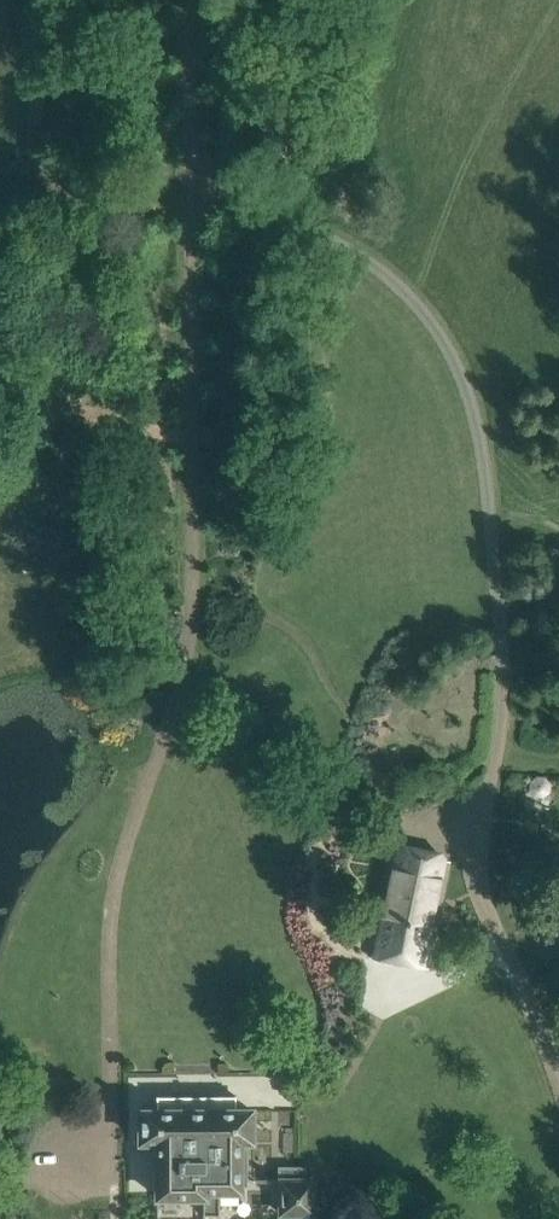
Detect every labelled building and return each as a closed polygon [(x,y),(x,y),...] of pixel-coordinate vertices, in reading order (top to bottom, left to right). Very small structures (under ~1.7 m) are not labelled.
[(427,968),(449,863),(451,864),(451,862),(389,849),(373,935),(369,956),(427,968)] [(244,1183),(245,1141),(252,1141),(252,1110),(235,1110),(235,1095),(156,1095),(156,1111),(140,1111),(140,1142),(157,1142),(158,1199),(159,1199),(159,1197),(203,1197),(203,1215),(219,1215),(219,1191),(240,1191),(240,1183),(244,1183)] [(314,1214),(313,1206),(313,1180),(308,1179),(308,1168),(279,1168),(279,1180),(278,1180),(278,1182),(280,1182),(281,1214),(314,1214)]
